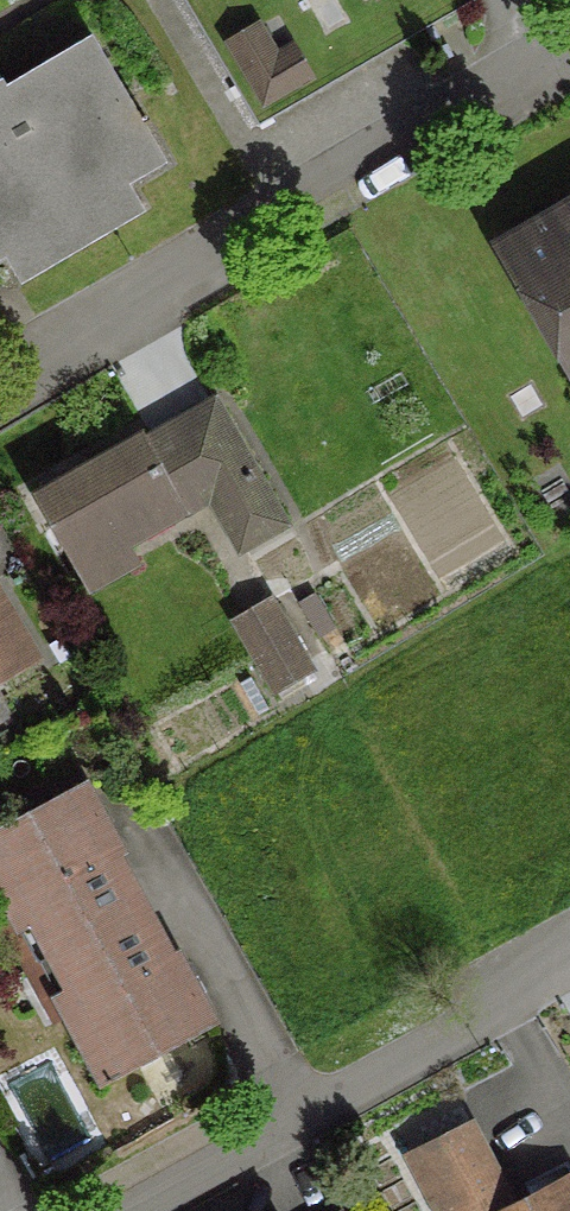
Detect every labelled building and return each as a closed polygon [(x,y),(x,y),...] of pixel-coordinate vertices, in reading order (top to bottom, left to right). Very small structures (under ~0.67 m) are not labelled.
[(258,103),(299,79),(284,53),(268,62),(251,32),(225,47),(258,103)] [(121,186),(159,164),(85,37),(0,87),(0,257),(121,186)] [(497,248),(569,373),(569,206),(497,248)] [(139,446),(134,437),(30,496),(72,571),(228,483),(252,488),(206,407),(172,426),(175,433),(144,451),(140,445),(139,446)] [(263,601),(227,622),(268,692),(304,671),(263,601)] [(17,643),(0,613),(0,653),(17,643)] [(116,918),(137,907),(108,854),(114,851),(78,785),(0,828),(0,908),(12,931),(32,920),(50,954),(116,918)] [(68,988),(48,998),(94,1083),(206,1022),(171,957),(165,960),(137,907),(116,918),(50,954),(68,988)] [(429,1210),(569,1210),(569,1182),(567,1176),(508,1206),(464,1122),(400,1155),(429,1210)]
